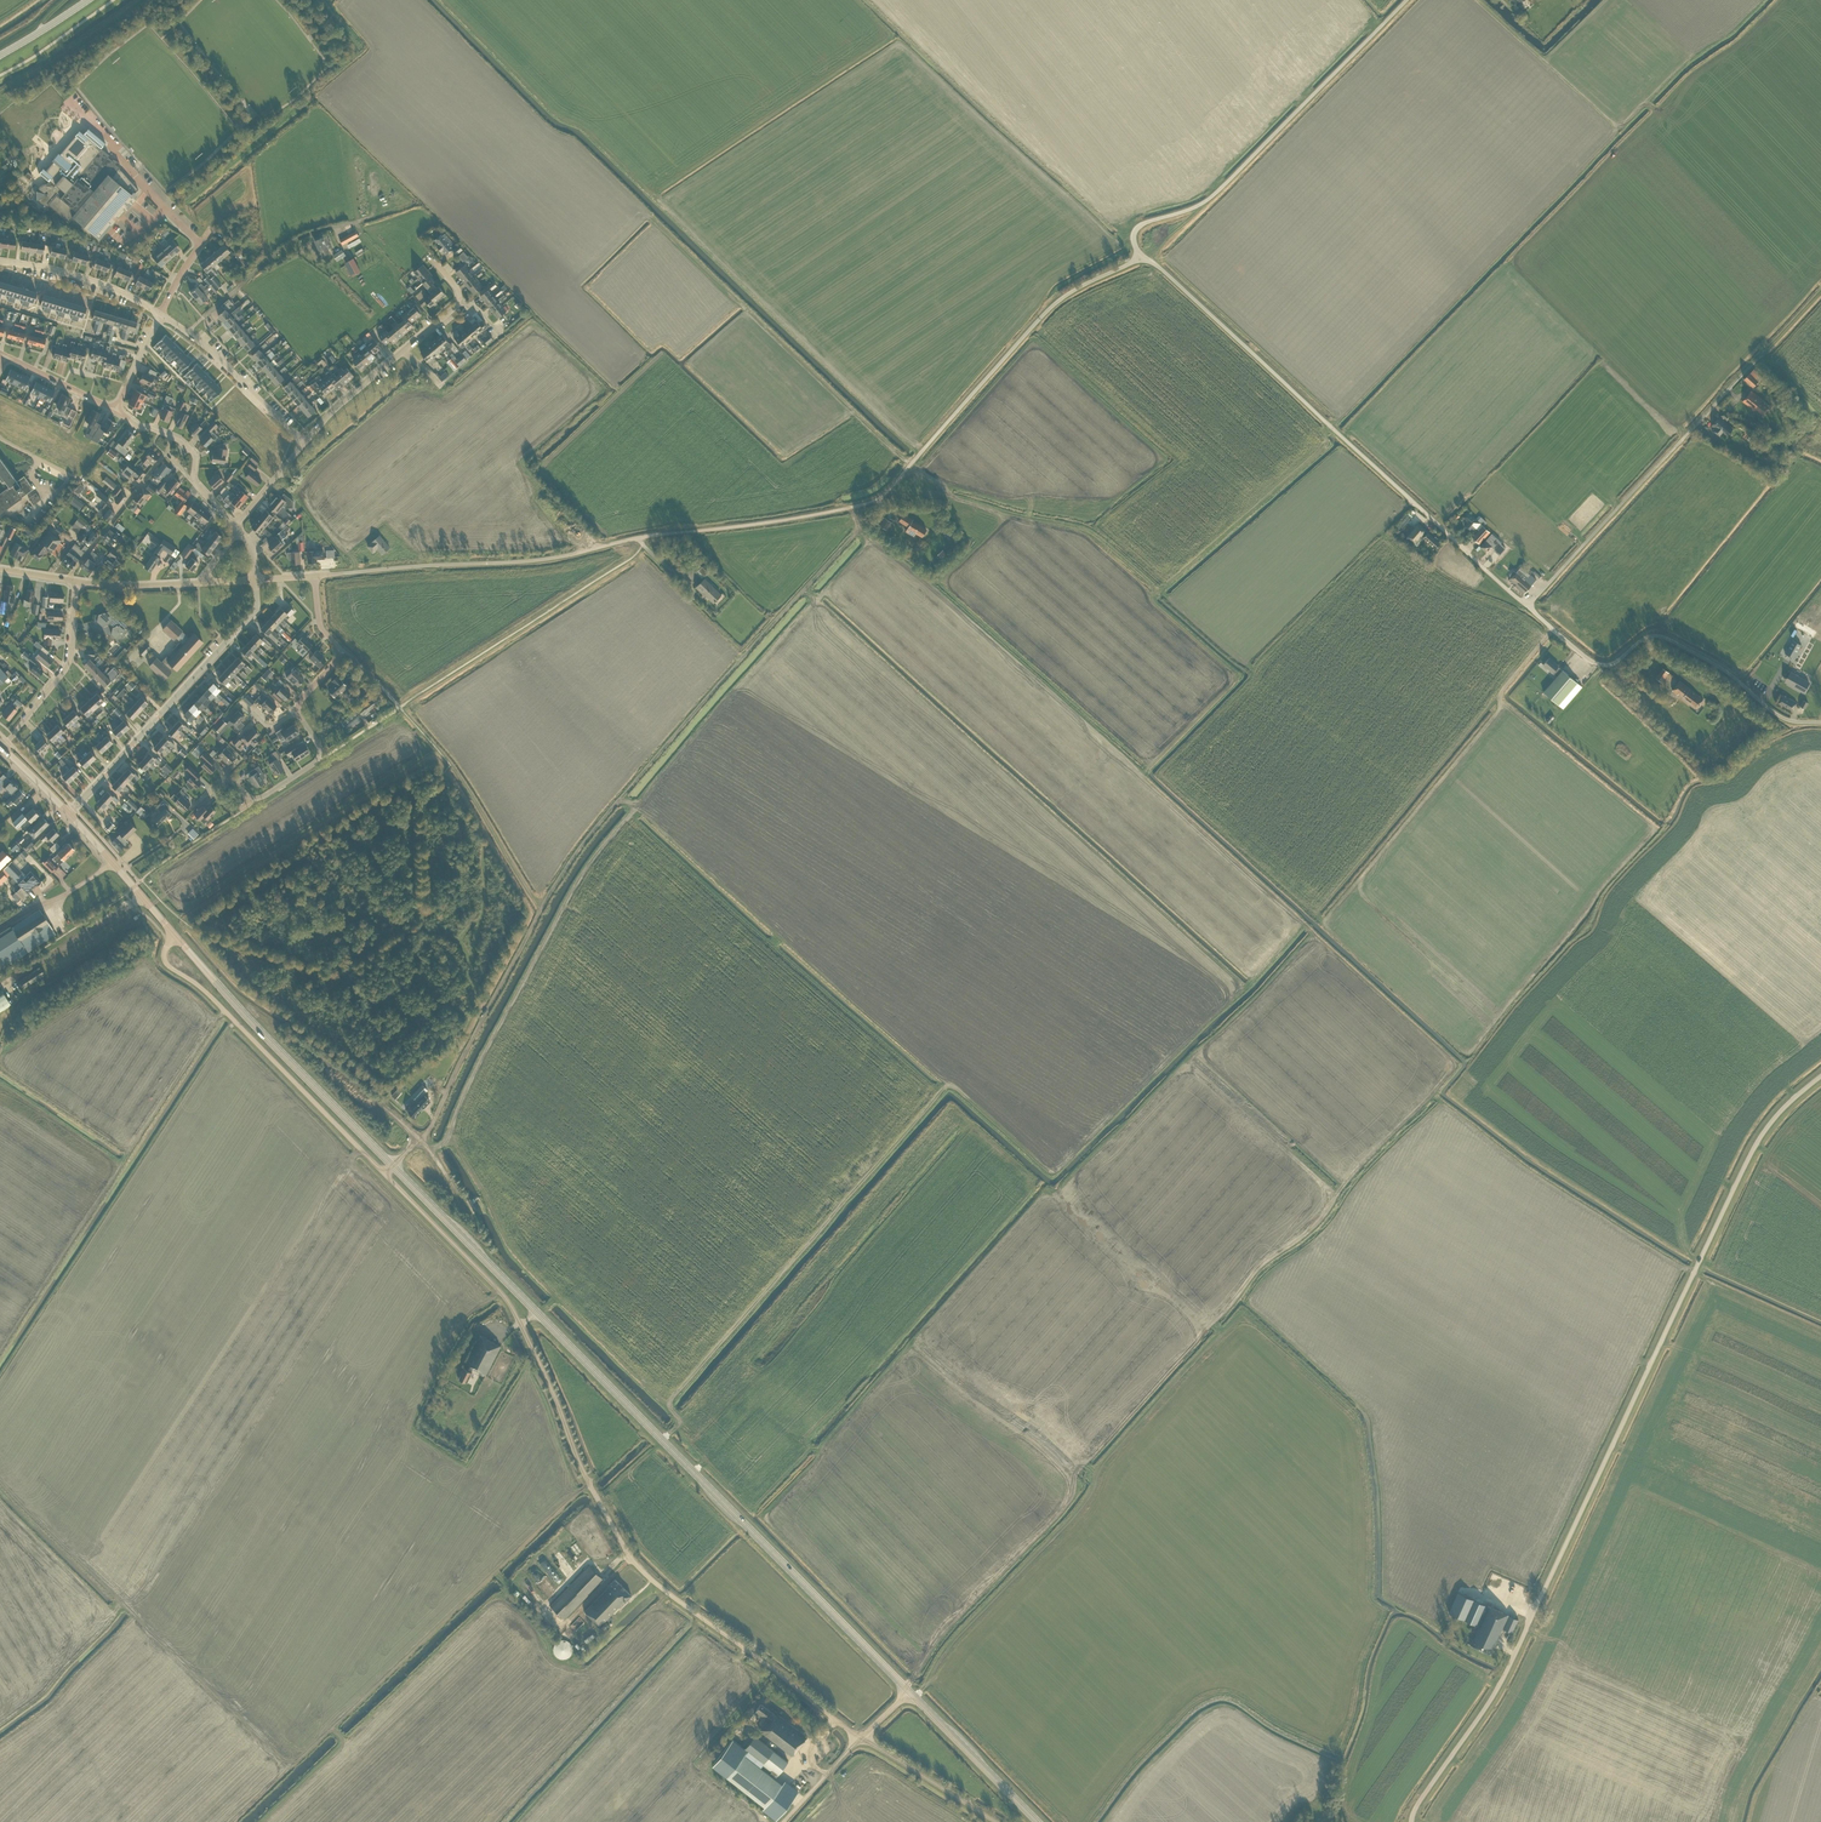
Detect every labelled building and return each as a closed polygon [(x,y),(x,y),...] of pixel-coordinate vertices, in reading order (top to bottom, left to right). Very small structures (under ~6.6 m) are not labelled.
[(37,191),(36,191),(37,200),(38,199),(40,203),(44,205),(48,205),(49,205),(51,206),(68,221),(72,216),(83,226),(99,239),(102,236),(110,227),(116,219),(118,218),(122,213),(124,211),(125,209),(126,210),(131,205),(136,198),(134,197),(135,196),(133,194),(138,189),(119,168),(120,168),(117,166),(119,163),(119,162),(114,159),(112,161),(108,157),(109,155),(101,148),(106,143),(88,128),(83,134),(79,130),(75,136),(60,154),(59,153),(54,158),(55,159),(46,170),(43,168),(39,173),(48,181),(46,184),(42,185),(39,188),(37,191)] [(151,186),(158,180),(147,167),(140,172),(144,177),(146,175),(148,178),(146,180),(151,186)] [(304,192),(306,202),(313,201),(311,191),(304,192)] [(284,193),(286,203),(292,202),(291,194),(291,192),(284,193)] [(304,192),(298,193),(299,203),(306,202),(304,192)] [(279,204),(286,203),(284,193),(278,194),(279,204)] [(293,204),(299,203),(298,193),(291,194),(292,202),(293,204)] [(271,195),(273,205),(279,204),(278,194),(271,195)] [(273,205),(271,195),(264,196),(266,206),(273,205)] [(7,248),(8,239),(4,239),(6,229),(2,228),(1,235),(0,243),(0,247),(7,248)] [(10,229),(8,239),(7,248),(15,249),(16,240),(12,240),(13,230),(10,229)] [(340,240),(343,245),(358,236),(355,231),(340,240)] [(21,249),(28,251),(31,233),(28,232),(26,242),(22,241),(21,249)] [(28,251),(36,252),(37,244),(33,243),(35,233),(31,233),(28,251)] [(36,252),(43,253),(45,245),(41,244),(42,234),(39,233),(37,244),(36,252)] [(447,254),(453,248),(450,245),(452,243),(444,234),(442,235),(442,234),(435,240),(439,245),(437,247),(441,251),(443,250),(447,254)] [(323,238),(323,237),(315,241),(320,253),(324,251),(325,254),(330,252),(328,249),(332,247),(327,236),(323,238)] [(350,247),(362,240),(360,236),(348,243),(350,247)] [(56,247),(52,246),(50,254),(57,256),(59,248),(60,248),(61,245),(62,238),(58,237),(56,247)] [(171,258),(180,250),(171,240),(167,243),(168,244),(163,249),(171,258)] [(223,244),(217,249),(224,257),(224,256),(228,253),(231,257),(233,255),(230,251),(229,251),(223,244)] [(453,250),(457,254),(463,249),(459,245),(453,250)] [(156,255),(155,254),(152,256),(161,267),(171,258),(163,249),(160,246),(158,248),(161,251),(156,255)] [(60,248),(59,248),(57,256),(65,258),(67,250),(60,248)] [(74,251),(72,260),(79,262),(82,254),(83,250),(79,249),(78,253),(74,251)] [(224,256),(224,257),(217,249),(212,254),(218,262),(219,261),(222,258),(226,262),(228,260),(224,256)] [(93,266),(101,269),(104,261),(105,257),(107,252),(104,250),(100,260),(96,258),(93,266)] [(333,255),(337,261),(345,255),(342,250),(333,255)] [(460,255),(464,260),(468,257),(463,252),(460,255)] [(82,254),(79,262),(87,264),(89,256),(82,254)] [(219,261),(218,262),(212,254),(206,259),(212,267),(213,266),(216,263),(220,267),(222,265),(219,261)] [(104,261),(101,269),(108,271),(111,264),(107,262),(108,259),(105,257),(104,261)] [(115,274),(122,277),(125,269),(129,260),(126,259),(122,268),(118,266),(115,274)] [(212,267),(206,259),(200,264),(206,272),(211,268),(216,274),(218,272),(213,266),(212,267)] [(353,259),(345,263),(352,276),(360,272),(353,259)] [(129,260),(125,269),(122,277),(129,280),(132,272),(128,271),(132,262),(129,260)] [(138,275),(143,264),(141,263),(140,264),(137,270),(135,274),(138,275)] [(414,272),(418,278),(428,270),(423,264),(414,272)] [(456,272),(460,277),(469,270),(465,264),(456,272)] [(149,290),(153,283),(149,281),(155,270),(152,268),(151,270),(148,276),(146,279),(142,287),(149,290)] [(423,283),(433,276),(428,270),(418,278),(423,283)] [(474,275),(469,270),(460,277),(465,283),(474,275)] [(465,283),(469,288),(478,281),(474,275),(465,283)] [(135,283),(142,287),(146,279),(139,276),(135,283)] [(423,283),(431,293),(434,290),(437,288),(432,283),(436,280),(433,276),(423,283)] [(204,280),(209,286),(212,283),(207,277),(204,280)] [(478,281),(469,288),(473,294),(483,286),(478,281)] [(5,295),(8,284),(1,282),(0,287),(0,298),(1,294),(5,295)] [(190,292),(195,298),(209,287),(207,284),(204,286),(201,283),(190,292)] [(15,286),(8,284),(5,295),(9,296),(8,300),(11,301),(15,286)] [(209,287),(214,292),(218,289),(213,284),(209,287)] [(15,286),(11,301),(14,302),(15,298),(19,299),(22,288),(15,286)] [(440,297),(445,294),(439,286),(437,288),(434,290),(440,297)] [(211,289),(209,287),(195,298),(200,304),(207,298),(204,295),(211,289)] [(21,305),(25,306),(29,290),(22,288),(19,299),(23,300),(21,305)] [(480,296),(485,301),(493,295),(489,289),(480,296)] [(37,293),(29,290),(25,306),(28,306),(29,302),(33,303),(37,293)] [(440,297),(434,290),(431,293),(430,294),(436,301),(440,297)] [(424,299),(431,308),(437,303),(436,301),(430,294),(424,299)] [(46,312),(51,297),(44,295),(40,306),(44,307),(43,311),(46,312)] [(498,300),(493,295),(485,301),(489,307),(498,300)] [(51,309),(55,310),(58,299),(51,297),(46,312),(50,313),(51,309)] [(501,297),(498,300),(489,307),(494,312),(502,305),(500,303),(504,300),(501,297)] [(65,301),(58,299),(55,310),(58,311),(57,315),(60,316),(65,301)] [(223,321),(231,315),(230,314),(227,311),(231,307),(229,305),(232,302),(229,299),(222,305),(225,309),(218,315),(223,321)] [(65,313),(69,314),(72,303),(65,301),(60,316),(64,317),(65,313)] [(79,305),(72,303),(69,314),(72,315),(71,319),(74,320),(79,305)] [(414,306),(408,310),(416,318),(421,314),(420,313),(422,311),(417,304),(414,306)] [(79,305),(74,320),(78,321),(79,317),(83,318),(86,307),(79,305)] [(503,307),(502,305),(494,312),(498,318),(506,311),(503,307)] [(231,315),(223,321),(228,327),(236,321),(235,320),(239,317),(236,314),(242,309),(239,306),(234,311),(230,314),(231,315)] [(93,330),(96,331),(102,312),(95,310),(92,318),(96,319),(93,330)] [(411,323),(416,318),(408,310),(403,314),(411,323)] [(106,322),(109,314),(102,312),(96,331),(99,332),(102,321),(106,322)] [(110,335),(116,316),(109,314),(106,322),(110,324),(107,334),(110,335)] [(404,319),(401,322),(409,330),(414,326),(411,323),(403,314),(401,316),(404,319)] [(228,327),(233,333),(240,327),(240,326),(237,322),(243,317),(241,315),(239,317),(235,320),(236,321),(228,327)] [(123,318),(116,316),(110,335),(113,336),(116,325),(120,327),(123,318)] [(389,318),(393,322),(403,334),(409,330),(401,322),(398,324),(391,316),(389,318)] [(130,320),(123,318),(120,327),(124,328),(120,338),(124,339),(130,320)] [(23,341),(25,334),(21,332),(22,328),(25,329),(27,320),(21,319),(19,323),(15,339),(23,341)] [(34,327),(36,327),(34,336),(29,335),(27,342),(35,345),(39,333),(40,329),(39,328),(41,320),(36,319),(34,327)] [(136,322),(130,320),(124,339),(127,340),(130,330),(134,331),(133,333),(137,334),(139,328),(135,327),(136,322)] [(477,321),(471,325),(478,333),(478,334),(479,335),(482,332),(481,331),(483,329),(484,330),(487,327),(483,321),(479,324),(477,321)] [(7,337),(15,339),(19,323),(15,322),(13,330),(9,329),(7,337)] [(398,339),(403,334),(393,322),(391,324),(394,328),(391,330),(398,339)] [(240,326),(240,327),(233,333),(238,339),(245,333),(245,332),(242,328),(245,325),(244,323),(240,326)] [(478,334),(478,333),(471,325),(466,330),(473,338),(478,334)] [(245,332),(245,333),(238,339),(243,344),(250,338),(247,334),(253,329),(251,326),(245,332)] [(43,334),(44,330),(40,329),(39,333),(35,345),(44,347),(46,339),(42,338),(43,334)] [(385,329),(383,331),(391,340),(393,343),(398,339),(391,330),(388,333),(385,329)] [(466,330),(461,334),(468,342),(470,340),(473,343),(476,341),(473,338),(466,330)] [(386,344),(391,340),(383,331),(378,335),(386,344)] [(165,334),(153,346),(156,349),(160,345),(164,349),(172,341),(165,334)] [(250,338),(243,344),(248,350),(255,344),(252,340),(255,337),(253,334),(250,338)] [(442,334),(437,339),(444,348),(445,348),(446,350),(447,350),(451,346),(449,344),(450,344),(442,334)] [(462,347),(468,342),(461,334),(455,339),(462,347)] [(484,340),(487,344),(493,339),(490,335),(484,340)] [(484,346),(486,344),(480,337),(478,339),(484,346)] [(373,354),(381,348),(373,338),(370,340),(371,341),(366,345),(373,354)] [(446,350),(445,348),(444,348),(437,339),(432,343),(439,353),(442,350),(443,352),(446,350)] [(78,348),(77,347),(73,346),(74,342),(72,341),(70,346),(72,346),(71,351),(69,357),(75,359),(78,348)] [(178,347),(172,341),(164,349),(168,353),(164,357),(167,359),(178,347)] [(53,358),(60,360),(63,349),(62,348),(58,347),(59,343),(56,342),(55,345),(53,345),(51,352),(55,353),(53,358)] [(78,343),(77,347),(78,348),(75,359),(83,361),(86,350),(80,348),(81,344),(78,343)] [(264,355),(264,354),(260,350),(266,345),(265,343),(258,349),(259,349),(252,355),(257,361),(264,355)] [(289,343),(281,349),(285,355),(294,348),(289,343)] [(432,343),(426,348),(434,357),(439,353),(432,343)] [(62,348),(63,349),(60,360),(68,362),(69,357),(71,351),(65,349),(66,345),(63,344),(62,348)] [(100,349),(101,349),(102,345),(100,344),(98,348),(93,347),(90,358),(97,360),(100,349)] [(361,350),(364,353),(371,362),(376,358),(373,354),(366,345),(361,350)] [(97,360),(104,362),(106,355),(107,351),(108,351),(110,347),(106,346),(105,350),(101,349),(100,349),(97,360)] [(169,362),(173,358),(177,362),(185,354),(178,347),(167,359),(169,362)] [(434,357),(426,348),(421,352),(428,362),(434,357)] [(257,361),(262,367),(269,361),(269,360),(271,358),(268,354),(272,351),(270,350),(269,349),(264,354),(264,355),(257,361)] [(358,352),(356,354),(366,366),(371,362),(364,353),(361,356),(358,352)] [(110,369),(113,357),(115,358),(116,354),(112,353),(111,357),(106,355),(104,362),(103,367),(110,369)] [(269,360),(269,361),(262,367),(267,373),(274,367),(274,366),(270,362),(279,355),(277,353),(271,358),(269,360)] [(177,362),(181,366),(177,370),(180,372),(192,361),(185,354),(177,362)] [(366,366),(356,354),(354,356),(357,359),(354,362),(361,370),(366,366)] [(455,360),(459,365),(467,360),(462,354),(455,360)] [(113,357),(110,369),(117,371),(118,368),(123,369),(125,361),(121,360),(122,356),(119,355),(118,359),(115,358),(113,357)] [(332,363),(336,360),(332,355),(328,358),(332,363)] [(274,366),(274,367),(267,373),(272,379),(279,372),(278,372),(275,368),(283,362),(281,361),(281,360),(277,363),(274,366)] [(194,378),(203,370),(196,363),(184,375),(187,378),(190,374),(194,378)] [(277,384),(284,378),(281,375),(287,370),(284,367),(282,368),(278,372),(279,372),(272,379),(277,384)] [(339,369),(349,380),(354,376),(347,367),(344,370),(341,367),(339,369)] [(5,380),(15,385),(20,374),(10,369),(5,380)] [(159,376),(156,375),(158,372),(151,369),(148,375),(143,373),(140,380),(150,385),(152,381),(156,383),(159,376)] [(339,369),(334,373),(344,385),(349,380),(339,369)] [(1754,369),(1750,373),(1744,379),(1753,387),(1762,377),(1754,369)] [(195,386),(197,388),(209,376),(203,370),(194,378),(198,382),(195,386)] [(326,373),(329,377),(336,386),(339,389),(344,385),(334,373),(332,374),(329,371),(326,373)] [(289,393),(296,387),(295,386),(292,382),(296,379),(299,377),(296,373),(293,376),(294,377),(290,380),(291,381),(284,387),(289,393)] [(15,385),(24,389),(30,378),(20,374),(15,385)] [(216,383),(209,376),(197,388),(200,391),(203,387),(207,391),(216,383)] [(329,377),(324,381),(331,390),(336,386),(329,377)] [(289,393),(294,399),(301,393),(300,392),(297,388),(300,385),(303,383),(301,381),(295,386),(296,387),(289,393)] [(331,390),(324,381),(319,385),(316,382),(313,384),(322,395),(325,393),(326,394),(331,390)] [(40,397),(45,386),(36,382),(30,392),(40,397)] [(222,390),(216,383),(207,391),(211,395),(208,399),(210,401),(222,390)] [(50,402),(55,391),(45,386),(40,397),(50,402)] [(300,392),(301,393),(294,399),(299,404),(306,398),(305,398),(302,394),(306,391),(304,388),(300,392)] [(135,390),(132,396),(142,401),(144,398),(148,400),(150,397),(135,390)] [(1756,409),(1763,415),(1770,407),(1763,401),(1763,400),(1752,391),(1743,402),(1754,411),(1756,409)] [(305,398),(306,398),(299,404),(304,410),(311,404),(310,403),(307,400),(311,396),(309,394),(305,398)] [(66,415),(70,408),(66,406),(70,398),(62,395),(56,407),(61,409),(59,412),(66,415)] [(164,401),(170,404),(173,398),(166,395),(164,401)] [(129,403),(136,407),(134,410),(141,413),(143,407),(140,406),(142,401),(132,396),(129,403)] [(311,404),(304,410),(309,416),(316,410),(312,406),(316,402),(314,400),(310,403),(311,404)] [(187,410),(183,408),(185,403),(181,401),(178,408),(181,410),(177,420),(175,425),(181,428),(184,423),(188,415),(185,413),(187,410)] [(228,401),(224,410),(252,420),(255,411),(228,401)] [(166,404),(160,417),(167,421),(172,411),(174,412),(176,408),(166,404)] [(72,408),(68,415),(72,417),(71,418),(73,419),(77,411),(72,408)] [(86,421),(90,423),(91,424),(89,427),(96,430),(100,424),(95,422),(100,413),(92,409),(86,421)] [(1712,426),(1713,427),(1712,430),(1720,436),(1723,432),(1728,435),(1733,429),(1727,424),(1728,422),(1727,421),(1730,416),(1724,411),(1721,416),(1722,416),(1721,416),(1720,415),(1712,426)] [(116,423),(108,418),(103,426),(100,424),(91,439),(98,443),(98,442),(97,442),(102,434),(103,434),(105,431),(109,434),(116,423)] [(205,419),(199,425),(196,422),(188,430),(194,436),(197,432),(200,435),(210,424),(205,419)] [(210,432),(208,434),(207,433),(200,441),(205,447),(213,439),(214,440),(217,437),(211,431),(217,425),(214,422),(207,429),(210,432)] [(246,432),(274,442),(277,433),(250,423),(246,432)] [(128,430),(123,436),(131,442),(135,436),(128,430)] [(131,442),(123,436),(118,443),(115,447),(119,450),(123,446),(126,448),(131,442)] [(273,444),(264,462),(273,466),(281,448),(273,444)] [(113,458),(117,453),(110,448),(106,453),(113,458)] [(213,453),(211,462),(217,463),(217,462),(224,463),(225,456),(226,456),(227,449),(218,448),(217,454),(213,453)] [(142,462),(144,464),(147,466),(150,463),(152,465),(158,457),(150,451),(142,462)] [(250,458),(256,464),(259,461),(252,455),(250,458)] [(2,482),(4,480),(9,487),(0,493),(0,513),(33,488),(24,476),(17,481),(0,458),(0,479),(2,482)] [(248,464),(255,470),(257,467),(250,461),(248,464)] [(157,478),(155,481),(159,484),(161,481),(160,480),(166,473),(168,474),(171,470),(163,463),(159,468),(158,468),(153,475),(157,478)] [(139,482),(145,474),(139,469),(138,471),(129,464),(121,474),(130,480),(133,475),(135,476),(134,478),(139,482)] [(251,470),(245,477),(252,483),(253,482),(257,485),(261,480),(257,477),(258,476),(251,470)] [(220,484),(224,481),(216,473),(213,476),(213,477),(208,482),(214,488),(219,484),(220,484)] [(224,479),(228,482),(232,476),(229,473),(224,479)] [(102,481),(112,490),(116,485),(106,476),(102,481)] [(164,488),(172,494),(180,483),(173,477),(164,488)] [(163,481),(157,489),(160,492),(166,483),(163,481)] [(150,483),(146,488),(153,493),(157,488),(150,483)] [(237,492),(234,495),(243,502),(248,496),(241,490),(243,487),(238,483),(233,488),(237,492)] [(116,490),(113,493),(115,494),(112,497),(116,500),(115,501),(120,505),(127,497),(121,493),(118,497),(117,496),(122,490),(117,486),(115,489),(116,490)] [(174,511),(177,513),(176,514),(178,516),(187,505),(183,503),(191,493),(187,490),(186,491),(180,487),(174,494),(182,500),(180,502),(176,508),(174,511)] [(146,499),(150,494),(142,488),(133,499),(140,505),(142,503),(144,505),(147,501),(146,499)] [(96,494),(106,503),(109,499),(99,491),(96,494)] [(243,502),(234,495),(231,492),(229,495),(228,494),(223,500),(229,505),(231,502),(238,508),(243,502)] [(38,496),(36,493),(28,498),(31,501),(38,496)] [(278,494),(274,500),(285,509),(287,507),(293,507),(294,501),(289,497),(286,500),(278,494)] [(31,501),(33,505),(41,499),(38,496),(31,501)] [(76,501),(76,500),(73,498),(71,501),(79,508),(82,504),(79,502),(79,503),(76,501)] [(288,513),(285,509),(274,500),(269,505),(277,513),(278,511),(284,516),(285,514),(286,515),(288,513)] [(190,518),(193,515),(199,506),(193,502),(187,510),(191,513),(190,514),(189,513),(187,516),(190,518)] [(103,516),(109,521),(115,513),(109,509),(110,507),(106,503),(101,509),(104,510),(101,514),(103,516)] [(193,525),(195,522),(196,523),(205,510),(199,506),(193,515),(197,518),(196,519),(195,518),(190,523),(193,525)] [(266,509),(261,515),(273,525),(275,522),(273,520),(272,521),(271,520),(274,516),(266,509)] [(205,510),(196,523),(198,525),(200,522),(199,521),(200,520),(204,524),(211,515),(205,510)] [(1481,524),(1468,512),(1464,517),(1469,521),(1465,525),(1471,531),(1475,527),(1476,528),(1481,524)] [(270,528),(273,525),(261,515),(256,521),(265,528),(268,524),(269,525),(268,526),(270,528)] [(913,522),(912,521),(913,520),(904,515),(901,520),(900,522),(905,524),(906,523),(909,525),(905,531),(914,536),(916,533),(922,537),(926,530),(918,525),(913,522)] [(74,522),(84,530),(88,524),(79,517),(74,522)] [(880,525),(886,530),(892,522),(885,517),(880,525)] [(268,530),(265,528),(256,521),(251,526),(260,533),(262,531),(263,531),(266,533),(271,537),(273,534),(268,530)] [(1416,545),(1422,538),(1435,549),(1437,547),(1437,548),(1439,546),(1438,545),(1441,543),(1428,531),(1418,523),(1407,537),(1416,545)] [(1476,528),(1479,530),(1472,537),(1479,544),(1490,532),(1481,524),(1476,528)] [(97,535),(91,530),(92,529),(88,526),(87,527),(78,539),(83,542),(85,539),(91,543),(97,535)] [(5,536),(10,539),(15,529),(10,527),(5,536)] [(34,539),(36,536),(24,529),(23,532),(34,539)] [(115,540),(120,534),(116,531),(115,533),(110,529),(106,533),(102,538),(109,544),(114,539),(115,540)] [(206,530),(205,532),(217,542),(222,536),(215,531),(212,534),(206,530)] [(277,534),(280,536),(269,546),(275,552),(286,543),(282,539),(287,535),(282,530),(277,534)] [(49,531),(39,544),(40,544),(36,549),(35,548),(30,554),(38,560),(46,549),(55,556),(63,545),(59,542),(61,540),(49,531)] [(206,543),(213,548),(217,542),(205,532),(202,536),(205,538),(203,541),(206,543)] [(158,545),(161,540),(153,535),(149,540),(158,545)] [(373,542),(368,546),(373,551),(378,547),(383,553),(390,547),(379,535),(372,541),(373,542)] [(1481,547),(1487,553),(1496,542),(1490,536),(1481,547)] [(163,539),(155,552),(159,555),(163,549),(171,554),(175,557),(179,551),(175,548),(176,547),(163,539)] [(208,554),(213,548),(206,543),(203,546),(197,542),(195,544),(197,546),(201,549),(208,554)] [(22,547),(15,543),(10,554),(17,557),(19,553),(24,556),(27,549),(22,547)] [(185,565),(192,570),(198,562),(195,559),(199,555),(193,551),(195,548),(190,544),(182,554),(187,559),(189,556),(191,557),(185,565)] [(63,562),(71,568),(84,553),(74,545),(66,555),(67,556),(63,562)] [(316,547),(308,547),(309,562),(317,562),(317,558),(318,558),(318,559),(324,558),(323,550),(316,551),(316,547)] [(119,562),(114,558),(117,553),(112,549),(106,557),(104,556),(101,560),(104,562),(103,563),(113,570),(119,562)] [(80,566),(88,572),(95,563),(91,560),(93,557),(96,559),(98,556),(92,550),(87,557),(80,566)] [(292,559),(292,563),(300,563),(300,551),(288,552),(288,557),(289,559),(292,559)] [(159,555),(155,552),(154,554),(153,554),(144,567),(151,571),(160,558),(158,557),(160,556),(159,555)] [(174,561),(170,567),(173,570),(178,564),(174,561)] [(1517,573),(1514,570),(1513,571),(1510,574),(1510,575),(1512,577),(1509,580),(1524,594),(1533,584),(1528,581),(1529,580),(1533,584),(1536,580),(1530,574),(1532,571),(1524,564),(1519,570),(1517,573)] [(702,578),(708,572),(702,566),(696,572),(702,578)] [(704,578),(699,584),(696,587),(706,597),(707,596),(713,602),(721,594),(704,578)] [(13,586),(6,585),(5,590),(3,601),(7,601),(14,602),(15,596),(12,596),(13,586)] [(34,590),(33,589),(31,589),(30,590),(27,589),(26,594),(23,593),(21,605),(27,606),(28,600),(33,601),(35,591),(34,590)] [(50,601),(63,602),(64,593),(50,592),(50,601)] [(283,610),(280,607),(275,612),(282,618),(284,616),(287,619),(291,623),(294,620),(289,616),(294,611),(288,605),(283,610)] [(62,619),(62,612),(53,612),(54,608),(46,607),(46,611),(48,611),(48,620),(54,620),(54,619),(62,619)] [(131,627),(131,626),(123,619),(121,621),(120,621),(112,614),(108,611),(106,613),(105,612),(98,614),(97,621),(102,625),(108,623),(113,627),(111,634),(116,638),(122,636),(123,634),(130,626),(131,627)] [(284,621),(282,618),(275,612),(270,618),(277,624),(279,621),(286,628),(289,625),(284,621)] [(270,618),(265,623),(272,629),(277,624),(270,618)] [(156,658),(149,666),(164,679),(171,671),(170,670),(173,667),(177,670),(203,642),(193,633),(189,637),(181,630),(182,630),(171,620),(162,629),(174,639),(175,637),(180,641),(173,649),(176,652),(170,658),(167,656),(161,662),(156,658)] [(275,632),(272,629),(265,623),(260,628),(267,635),(269,632),(277,639),(278,638),(279,636),(275,632)] [(45,638),(44,644),(51,644),(51,638),(54,639),(55,639),(55,638),(59,639),(60,630),(45,629),(44,638),(45,638)] [(282,633),(290,640),(291,638),(284,631),(282,633)] [(256,634),(251,639),(257,645),(262,640),(256,634)] [(299,644),(306,650),(311,645),(302,636),(298,641),(295,638),(289,644),(295,649),(299,644)] [(252,651),(257,645),(251,639),(246,644),(252,651)] [(1793,640),(1785,653),(1793,658),(1801,645),(1793,640)] [(139,652),(142,655),(149,648),(146,644),(139,652)] [(252,651),(246,644),(241,650),(248,656),(250,653),(253,656),(255,653),(252,651)] [(36,657),(48,666),(53,660),(46,654),(48,651),(43,646),(42,646),(40,649),(41,650),(39,652),(36,649),(33,652),(37,655),(36,657)] [(111,662),(114,665),(127,650),(124,647),(111,662)] [(312,660),(319,667),(326,660),(320,654),(321,653),(317,650),(313,653),(310,650),(305,657),(310,662),(312,660)] [(37,661),(31,656),(25,652),(22,656),(28,660),(27,662),(29,664),(28,665),(31,668),(30,670),(38,676),(43,670),(35,664),(34,664),(37,661)] [(89,659),(83,665),(89,670),(95,664),(97,662),(100,659),(98,656),(92,662),(89,659)] [(238,657),(233,662),(239,668),(244,663),(238,657)] [(1544,692),(1559,705),(1563,709),(1582,687),(1563,670),(1562,671),(1558,667),(1559,666),(1549,657),(1543,665),(1557,677),(1544,692)] [(89,670),(94,675),(100,669),(97,667),(103,661),(100,659),(97,662),(95,664),(89,670)] [(228,667),(235,673),(239,668),(233,662),(228,667)] [(293,681),(298,686),(304,680),(298,675),(301,672),(294,666),(291,669),(292,670),(286,677),(292,682),(293,681)] [(94,675),(99,681),(105,675),(111,669),(108,667),(105,670),(103,672),(100,669),(94,675)] [(228,667),(223,673),(230,679),(235,673),(228,667)] [(4,673),(0,668),(0,684),(11,674),(7,670),(4,673)] [(1669,672),(1663,668),(1656,677),(1662,682),(1669,672)] [(107,673),(105,675),(99,681),(104,686),(110,680),(107,677),(113,672),(111,669),(107,673)] [(230,679),(223,673),(218,678),(225,684),(227,681),(234,688),(237,685),(230,679)] [(342,692),(348,686),(338,675),(332,681),(335,684),(329,690),(335,697),(341,691),(342,692)] [(1796,675),(1790,684),(1804,693),(1809,684),(1810,683),(1796,675)] [(281,697),(285,700),(290,694),(284,688),(286,685),(279,679),(275,684),(278,687),(272,694),(276,697),(277,697),(279,699),(281,697)] [(125,685),(130,689),(135,685),(129,680),(125,685)] [(1625,686),(1632,689),(1636,683),(1629,680),(1625,686)] [(253,685),(261,692),(258,697),(263,702),(261,704),(270,712),(276,705),(267,697),(268,696),(265,694),(267,692),(256,681),(253,685)] [(1678,694),(1697,707),(1703,699),(1680,681),(1672,691),(1678,695),(1678,694)] [(219,694),(217,692),(220,689),(213,683),(208,688),(217,697),(221,700),(223,702),(227,706),(229,703),(223,697),(223,698),(219,694)] [(212,697),(215,699),(217,697),(208,688),(203,694),(210,700),(212,697)] [(366,689),(360,695),(364,699),(370,693),(366,689)] [(141,697),(136,702),(143,708),(148,702),(144,698),(147,695),(142,690),(138,695),(141,697)] [(97,693),(91,698),(98,705),(102,710),(104,708),(100,703),(104,700),(97,693)] [(241,696),(243,698),(243,699),(249,705),(253,700),(247,694),(246,695),(245,693),(241,696)] [(210,705),(207,703),(210,700),(203,694),(198,699),(207,707),(210,705)] [(369,711),(373,707),(382,701),(378,695),(369,701),(367,703),(358,710),(362,715),(368,710),(369,711)] [(137,713),(143,708),(136,702),(134,700),(130,696),(128,698),(132,702),(134,704),(131,707),(137,713)] [(1792,711),(1797,703),(1789,698),(1788,699),(1782,696),(1778,703),(1792,711)] [(92,710),(98,705),(91,698),(86,703),(92,710)] [(8,710),(3,715),(9,720),(17,710),(14,708),(17,704),(20,706),(22,703),(16,699),(11,705),(10,705),(7,709),(8,710)] [(200,710),(203,707),(205,710),(207,707),(198,699),(193,704),(200,710)] [(1801,706),(1805,709),(1809,703),(1804,700),(1801,706)] [(92,710),(86,703),(80,708),(87,716),(85,717),(87,720),(92,716),(89,713),(92,710)] [(193,704),(189,709),(198,718),(200,715),(197,713),(200,710),(193,704)] [(113,710),(118,716),(121,713),(116,707),(113,710)] [(132,719),(137,713),(131,707),(126,713),(132,719)] [(195,720),(198,718),(189,709),(184,715),(190,721),(193,718),(195,720)] [(74,710),(68,715),(79,727),(82,725),(76,719),(79,716),(74,710)] [(244,724),(240,721),(244,716),(238,710),(232,716),(232,715),(229,719),(239,729),(244,724)] [(77,730),(79,727),(68,715),(62,720),(68,727),(71,724),(77,730)] [(115,718),(113,720),(124,732),(129,727),(123,720),(120,723),(115,718)] [(222,719),(213,728),(218,732),(226,723),(222,719)] [(124,732),(113,720),(110,722),(115,728),(112,730),(118,737),(124,732)] [(174,725),(179,730),(180,729),(183,727),(187,731),(189,728),(185,724),(184,725),(179,720),(174,725)] [(52,729),(63,742),(66,739),(60,733),(63,731),(58,724),(52,729)] [(275,732),(281,741),(285,739),(287,741),(299,733),(293,724),(283,731),(281,728),(275,732)] [(179,730),(174,725),(168,731),(174,736),(178,732),(182,736),(184,734),(180,729),(179,730)] [(203,736),(208,730),(202,725),(197,730),(203,736)] [(61,744),(63,742),(52,729),(46,735),(52,741),(55,738),(61,744)] [(255,737),(258,734),(253,729),(250,732),(248,731),(242,738),(246,742),(247,740),(254,746),(259,741),(255,737)] [(113,742),(107,735),(104,738),(102,736),(97,730),(94,733),(96,735),(107,747),(113,742)] [(216,738),(224,742),(226,738),(218,734),(216,738)] [(101,752),(107,747),(96,735),(93,737),(98,743),(95,746),(101,752)] [(165,746),(165,745),(168,742),(173,746),(174,744),(170,740),(170,741),(164,736),(159,741),(165,746)] [(237,737),(232,742),(237,746),(242,741),(237,737)] [(34,746),(40,752),(48,745),(42,739),(34,746)] [(165,746),(159,741),(154,747),(159,752),(164,748),(168,752),(170,749),(165,745),(165,746)] [(185,744),(182,747),(187,752),(190,749),(185,744)] [(292,753),(297,761),(309,753),(303,744),(295,749),(293,745),(285,751),(288,755),(292,753)] [(228,764),(233,759),(234,760),(236,757),(225,747),(221,752),(218,749),(216,752),(213,749),(210,753),(218,762),(222,758),(228,764)] [(82,748),(79,750),(90,762),(96,757),(90,750),(87,753),(82,748)] [(178,752),(183,756),(187,752),(182,748),(178,752)] [(80,756),(82,758),(79,761),(85,767),(90,762),(79,750),(74,755),(78,759),(80,756)] [(269,763),(276,774),(283,769),(277,760),(281,758),(276,750),(271,754),(274,760),(269,763)] [(214,760),(211,758),(204,751),(200,756),(205,761),(201,765),(209,773),(215,767),(211,763),(214,760)] [(144,758),(150,763),(154,759),(155,761),(154,762),(157,765),(160,761),(155,757),(155,758),(149,753),(144,758)] [(60,763),(73,777),(79,772),(73,766),(70,768),(65,763),(61,758),(58,760),(60,763)] [(150,763),(144,758),(138,764),(144,770),(148,765),(153,769),(155,767),(150,763)] [(73,777),(60,763),(58,765),(60,768),(65,773),(62,776),(68,782),(73,777)] [(166,776),(172,769),(166,763),(161,768),(165,772),(164,774),(166,776)] [(201,782),(197,778),(200,775),(189,764),(185,769),(191,775),(187,780),(188,781),(185,784),(191,789),(193,786),(195,788),(201,782)] [(249,777),(256,787),(264,782),(262,779),(265,777),(258,766),(249,772),(252,775),(249,777)] [(128,768),(123,774),(129,779),(130,779),(133,775),(137,779),(139,777),(135,773),(134,774),(128,768)] [(11,794),(17,787),(17,785),(16,784),(14,784),(10,780),(9,780),(3,774),(0,777),(0,789),(1,788),(2,788),(3,786),(5,788),(4,789),(5,790),(6,789),(11,794)] [(130,779),(129,779),(123,774),(118,779),(124,785),(124,784),(128,781),(132,785),(134,783),(130,779)] [(124,785),(118,779),(112,785),(118,791),(122,787),(127,791),(129,788),(124,784),(124,785)] [(20,799),(25,794),(19,789),(15,794),(14,793),(5,802),(8,806),(13,801),(16,804),(21,800),(20,799)] [(181,790),(175,795),(174,794),(170,797),(175,802),(174,802),(184,811),(190,803),(182,796),(185,793),(181,790)] [(102,796),(108,802),(109,802),(112,798),(116,802),(118,800),(114,796),(113,797),(107,791),(102,796)] [(108,802),(102,796),(96,803),(103,808),(107,804),(111,808),(113,806),(109,802),(108,802)] [(126,802),(131,807),(135,810),(137,807),(134,804),(129,799),(126,802)] [(167,817),(171,814),(166,809),(169,806),(163,800),(156,807),(161,811),(153,819),(159,824),(166,816),(167,817)] [(121,806),(128,812),(131,808),(124,802),(121,806)] [(204,823),(216,811),(210,805),(204,811),(201,808),(194,814),(196,816),(204,823)] [(35,811),(33,808),(29,811),(25,815),(22,813),(12,822),(18,828),(27,818),(31,822),(36,818),(35,818),(39,814),(38,814),(39,813),(36,810),(35,811)] [(28,831),(34,837),(49,823),(42,817),(28,831)] [(105,826),(109,830),(114,825),(109,821),(105,826)] [(125,839),(136,828),(130,821),(118,832),(120,834),(111,842),(119,850),(128,842),(125,839)] [(51,841),(59,833),(53,828),(46,835),(44,833),(39,838),(43,841),(47,837),(51,841)] [(23,846),(27,850),(33,844),(29,840),(23,846)] [(50,848),(53,852),(59,845),(56,842),(50,848)] [(75,850),(68,843),(67,844),(66,843),(61,847),(62,848),(57,853),(58,853),(54,857),(54,856),(51,859),(50,857),(44,863),(52,871),(75,850)] [(0,852),(0,869),(11,858),(2,850),(0,852)] [(12,861),(20,869),(26,862),(23,859),(19,854),(13,860),(13,861),(12,861)] [(37,885),(41,881),(30,871),(26,875),(12,861),(4,868),(18,883),(27,892),(33,886),(34,887),(37,885)] [(28,893),(27,892),(18,883),(14,887),(17,890),(12,896),(17,901),(21,898),(23,899),(25,899),(26,897),(26,896),(27,895),(26,895),(28,893)] [(56,933),(52,928),(40,909),(11,927),(12,929),(0,937),(0,969),(56,933)] [(19,981),(24,988),(44,975),(40,967),(19,981)] [(1,989),(0,990),(0,1012),(11,1005),(1,989)] [(412,1095),(417,1101),(427,1090),(422,1085),(412,1095)] [(396,1097),(402,1091),(398,1088),(393,1094),(396,1097)] [(413,1116),(414,1117),(430,1100),(425,1095),(415,1105),(411,1102),(405,1108),(409,1112),(411,1114),(410,1114),(413,1117),(413,1116)] [(500,1346),(480,1335),(468,1358),(470,1358),(465,1368),(464,1367),(458,1378),(467,1382),(472,1372),(471,1371),(472,1368),(485,1375),(500,1346)] [(549,1605),(563,1619),(602,1579),(588,1565),(549,1605)] [(608,1585),(609,1585),(584,1611),(599,1625),(621,1603),(621,1602),(625,1598),(626,1599),(631,1594),(614,1578),(608,1585)] [(1495,1647),(1509,1615),(1459,1593),(1450,1613),(1479,1626),(1476,1634),(1474,1639),(1471,1645),(1490,1654),(1494,1646),(1495,1647)] [(1512,1632),(1518,1619),(1510,1615),(1504,1629),(1512,1632)] [(604,1632),(610,1626),(605,1621),(599,1628),(604,1632)] [(569,1641),(566,1639),(563,1639),(560,1639),(558,1641),(555,1643),(554,1646),(553,1649),(554,1652),(555,1654),(558,1657),(560,1658),(563,1658),(566,1658),(569,1657),(571,1654),(573,1652),(573,1649),(572,1646),(571,1643),(569,1641)] [(759,1730),(792,1756),(808,1737),(778,1714),(777,1716),(769,1710),(761,1704),(757,1709),(756,1711),(757,1711),(755,1713),(759,1717),(761,1714),(768,1719),(759,1730)] [(776,1776),(789,1761),(755,1735),(745,1747),(763,1762),(761,1764),(759,1763),(746,1753),(728,1776),(755,1797),(766,1805),(784,1782),(776,1776)] [(830,1738),(822,1742),(825,1748),(833,1745),(830,1738)] [(800,1791),(810,1778),(802,1772),(792,1784),(800,1791)]
